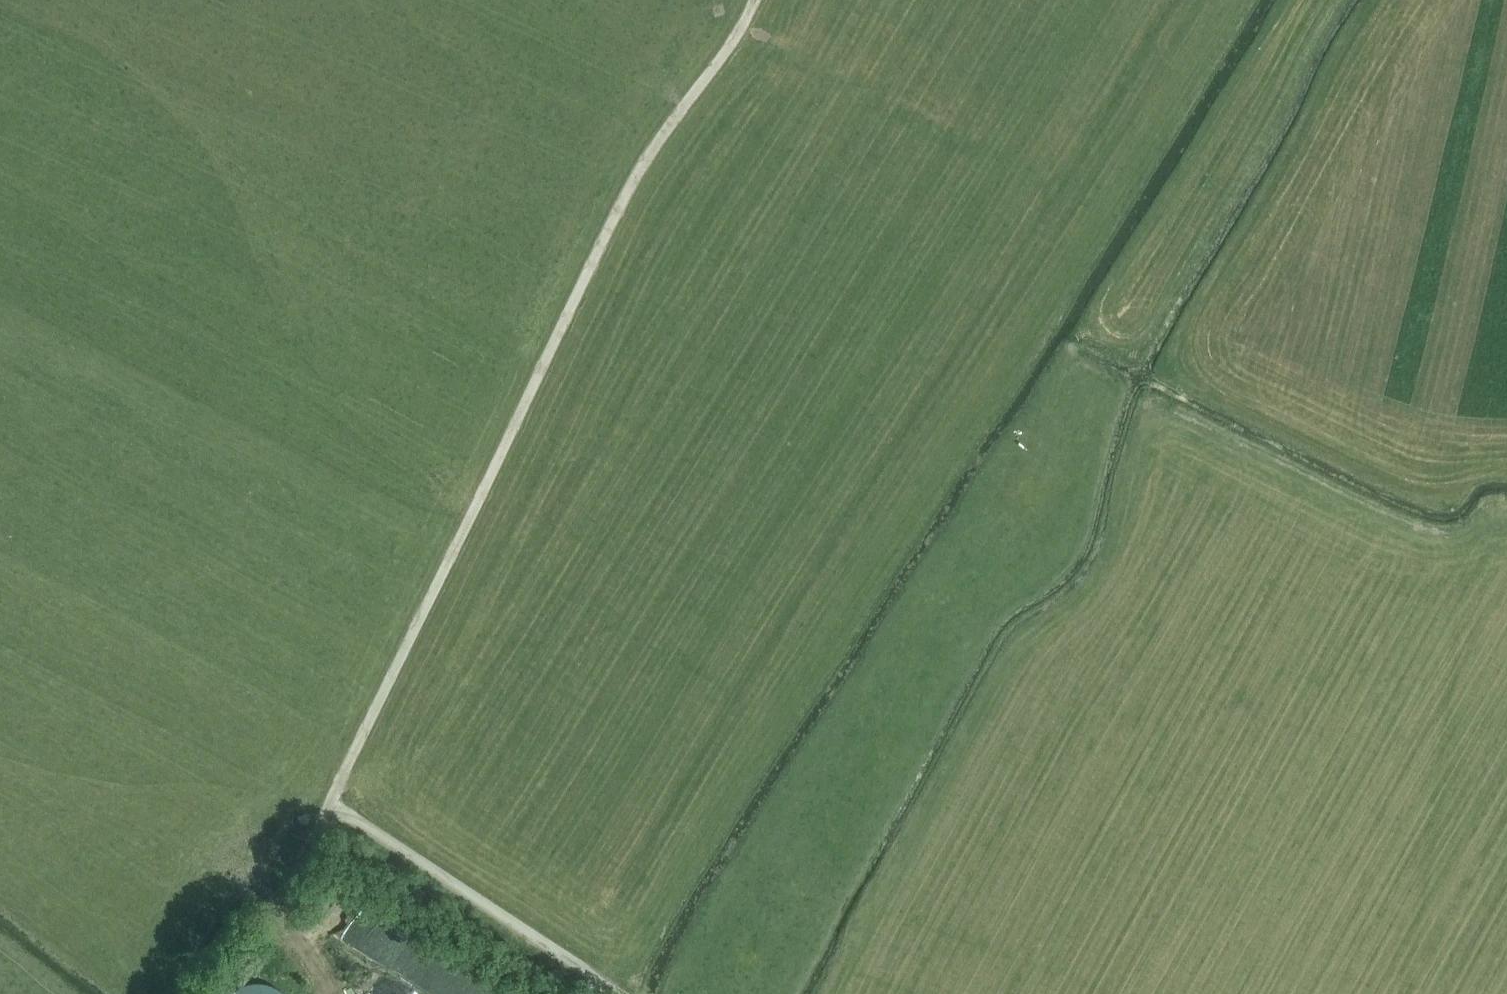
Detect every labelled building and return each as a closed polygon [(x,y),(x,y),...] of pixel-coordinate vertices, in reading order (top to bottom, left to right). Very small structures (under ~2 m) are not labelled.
[(283,992),(281,990),(277,988),(273,986),(269,984),(266,983),(263,983),(259,982),(254,982),(250,983),(245,984),(241,986),(237,988),(234,990),(232,992),(230,993),(229,993),(285,993),(283,992)]
